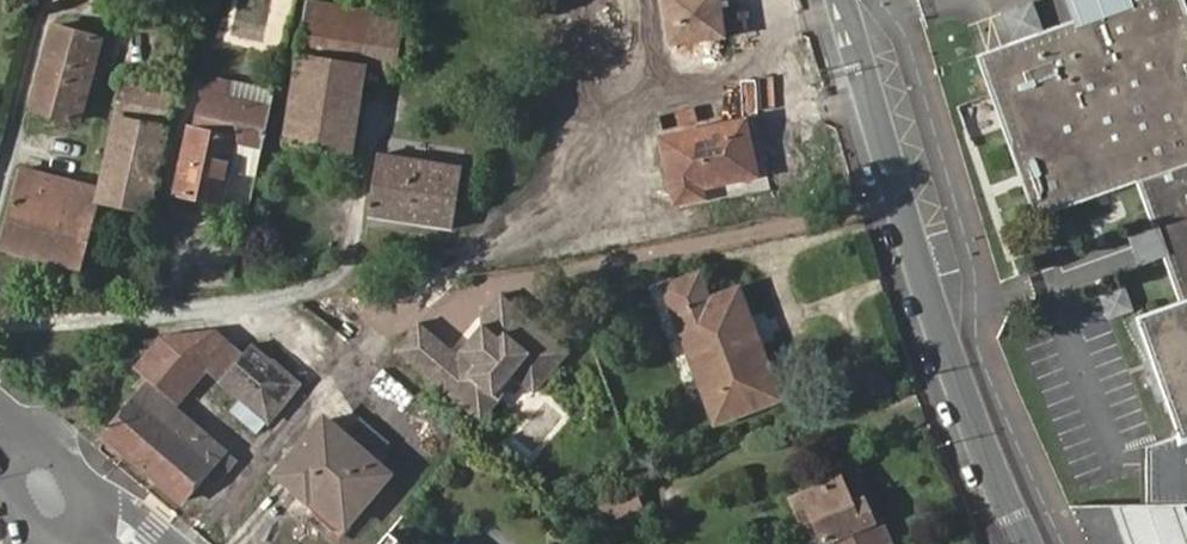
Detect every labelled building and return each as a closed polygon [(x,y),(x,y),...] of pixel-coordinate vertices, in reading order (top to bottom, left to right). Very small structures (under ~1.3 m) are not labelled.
[(668,41),(674,41),(679,73),(722,66),(717,34),(724,33),(721,14),(711,16),(708,2),(718,0),(662,0),(668,41)] [(721,14),(718,0),(708,2),(711,16),(721,14)] [(1136,181),(1179,303),(1138,316),(1178,430),(1144,442),(1150,503),(1186,502),(1186,7),(1184,0),(1129,0),(978,53),(1035,215),(1136,181)] [(301,62),(363,71),(393,76),(401,26),(383,23),(372,21),(372,16),(309,7),(301,62)] [(401,26),(402,16),(385,12),(383,23),(401,26)] [(54,28),(31,112),(75,124),(98,40),(54,28)] [(351,152),(363,71),(301,62),(287,142),(351,152)] [(149,213),(174,94),(126,84),(102,192),(91,189),(20,170),(0,245),(82,267),(100,202),(149,213)] [(256,178),(262,150),(271,110),(202,95),(196,128),(190,128),(176,193),(222,204),(229,172),(256,178)] [(703,204),(700,189),(752,178),(742,130),(660,148),(672,211),(703,204)] [(377,157),(367,216),(451,229),(461,171),(377,157)] [(717,422),(780,398),(740,291),(710,302),(701,278),(667,290),(717,422)] [(1101,293),(1108,319),(1135,311),(1128,285),(1101,293)] [(394,349),(462,404),(479,382),(492,393),(509,372),(532,390),(566,349),(497,293),(479,316),(480,323),(484,326),(474,339),(470,336),(456,353),(416,322),(394,349)] [(243,356),(219,334),(164,338),(138,367),(154,381),(107,436),(183,501),(226,451),(203,431),(228,403),(200,380),(210,368),(269,419),(298,385),(252,346),(243,356)] [(370,458),(350,440),(326,420),(280,475),(342,529),(389,474),(370,458)] [(363,425),(350,440),(370,458),(383,442),(363,425)] [(871,498),(857,465),(838,473),(839,477),(792,497),(802,522),(812,517),(824,543),(892,543),(880,517),(873,519),(865,500),(871,498)] [(635,508),(628,489),(584,506),(591,524),(635,508)] [(880,517),(871,498),(865,500),(873,519),(880,517)] [(1114,503),(1129,543),(1186,543),(1186,502),(1150,503),(1114,503)] [(584,506),(573,509),(581,528),(591,524),(584,506)] [(391,532),(381,543),(404,543),(391,532)]
